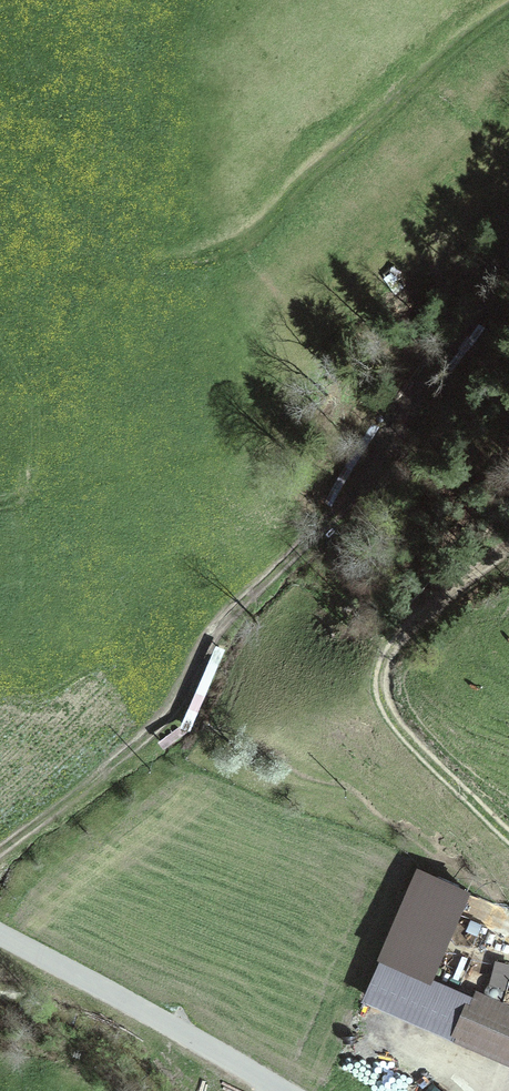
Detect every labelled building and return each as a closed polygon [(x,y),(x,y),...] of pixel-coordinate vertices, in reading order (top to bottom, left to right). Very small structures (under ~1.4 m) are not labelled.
[(429,976),(466,891),(421,871),(383,956),(429,976)] [(474,994),(455,1037),(508,1060),(508,1009),(474,994)]
